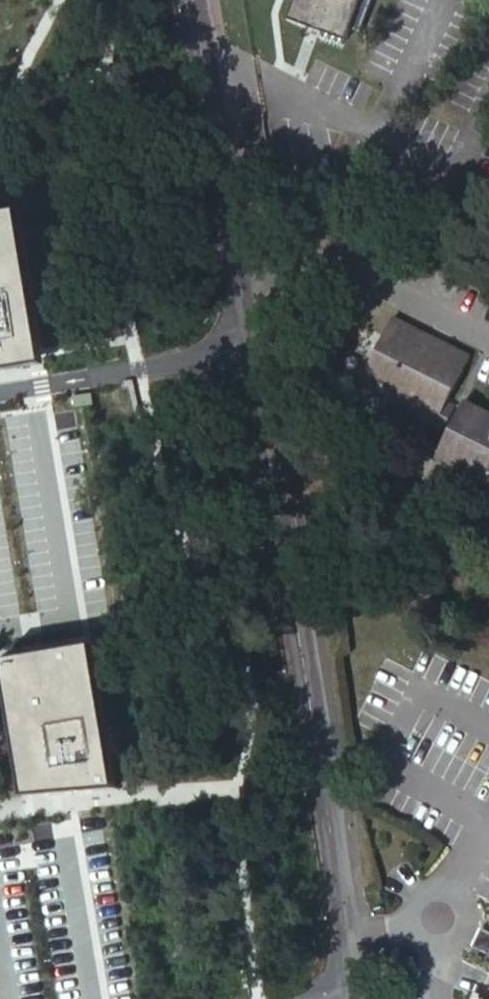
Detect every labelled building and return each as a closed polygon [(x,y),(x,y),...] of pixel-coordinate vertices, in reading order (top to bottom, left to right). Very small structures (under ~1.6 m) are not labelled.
[(286,15),(344,37),(348,24),(358,27),(368,0),(291,0),(286,15)] [(0,219),(0,358),(41,351),(19,216),(0,219)] [(443,431),(458,402),(449,399),(471,355),(447,343),(445,347),(429,338),(431,335),(394,316),(354,395),(385,411),(392,397),(423,413),(420,420),(443,431)] [(464,403),(448,434),(438,453),(488,479),(488,416),(464,403)] [(432,434),(402,419),(399,426),(428,440),(432,434)] [(91,645),(0,661),(23,796),(115,789),(91,645)]
